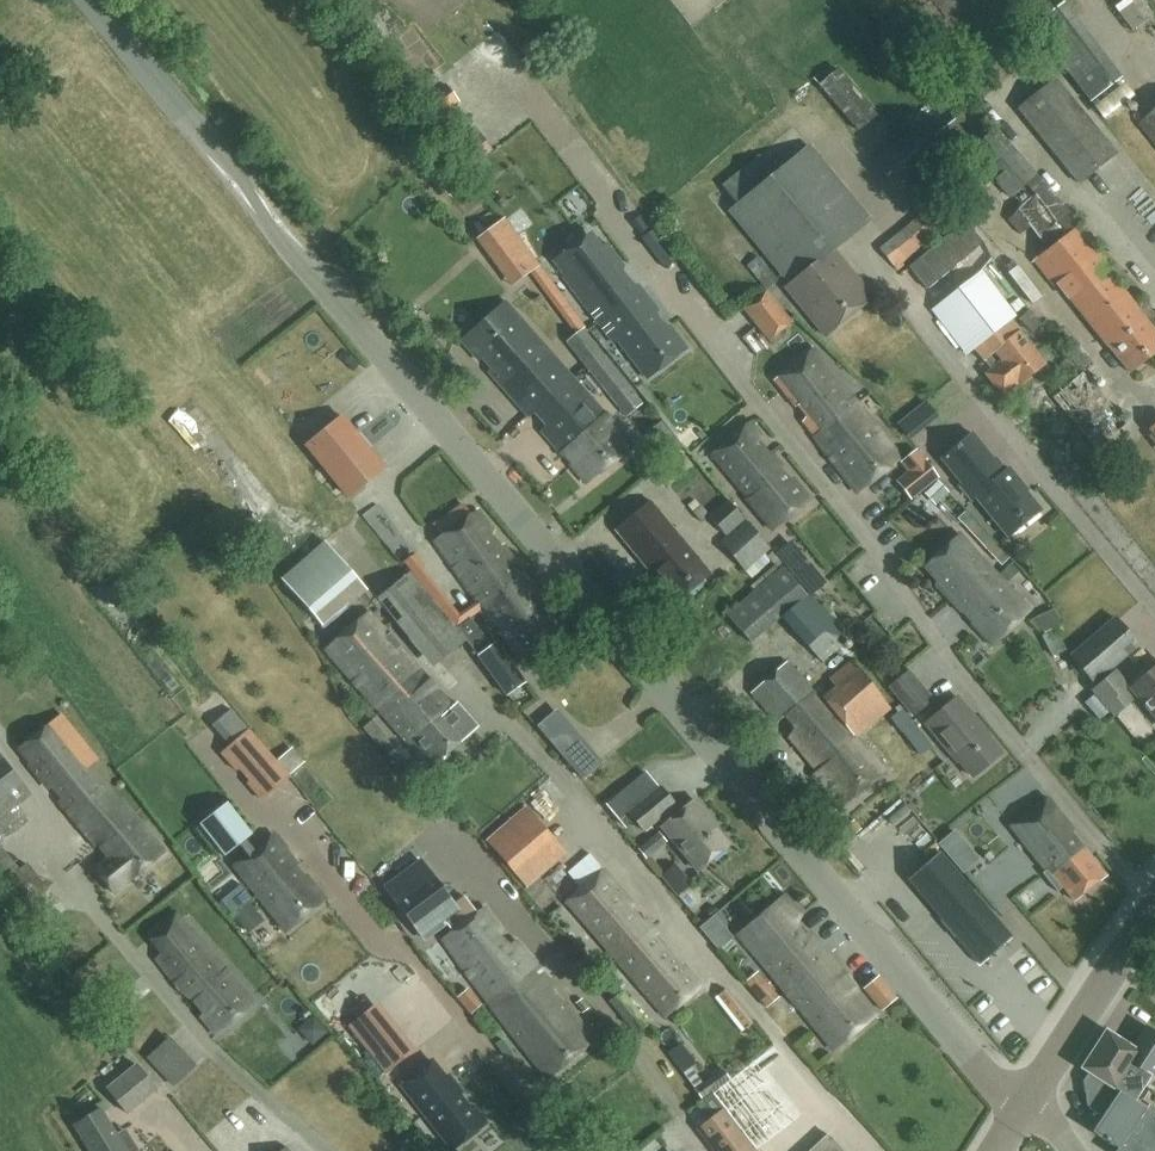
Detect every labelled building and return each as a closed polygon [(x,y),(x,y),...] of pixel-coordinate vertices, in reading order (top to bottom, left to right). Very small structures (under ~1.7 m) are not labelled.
[(1099,3),(1110,28),(1120,23),(1110,0),(1105,0),(1099,3)] [(1152,22),(1141,0),(1130,0),(1124,3),(1137,29),(1152,22)] [(1093,103),(1125,80),(1069,7),(1038,30),(1093,103)] [(856,132),(877,114),(837,67),(816,85),(856,132)] [(1078,182),(1115,152),(1055,78),(1018,108),(1078,182)] [(459,101),(447,86),(424,104),(436,119),(459,101)] [(897,190),(965,134),(941,105),(873,161),(897,190)] [(1138,123),(1154,144),(1154,109),(1138,123)] [(1046,249),(1080,223),(995,128),(969,151),(973,155),(961,165),(969,175),(952,188),(965,203),(981,189),(977,185),(990,174),(1009,196),(1008,197),(1017,209),(1007,218),(1019,234),(1029,226),(1046,249)] [(868,220),(808,146),(774,174),(758,155),(721,185),(737,204),(730,210),(789,283),(785,287),(824,335),(872,296),(833,248),(868,220)] [(958,221),(939,198),(878,248),(897,271),(958,221)] [(537,265),(503,220),(480,237),(514,283),(537,265)] [(1033,259),(1054,285),(1057,283),(1069,298),(1070,298),(1108,346),(1109,346),(1129,372),(1154,352),(1154,335),(1139,315),(1151,306),(1145,298),(1135,306),(1106,269),(1110,266),(1078,226),(1033,259)] [(563,277),(598,323),(642,289),(638,284),(629,284),(619,292),(611,281),(621,273),(624,266),(606,244),(598,250),(586,235),(554,260),(565,275),(563,277)] [(654,254),(665,269),(679,259),(667,244),(654,254)] [(1044,363),(1024,337),(1010,319),(1014,315),(980,271),(933,311),(965,353),(974,347),(990,369),(984,373),(1001,395),(1018,383),(1044,363)] [(642,289),(598,323),(613,343),(617,340),(647,379),(686,348),(669,324),(662,327),(654,315),(659,311),(642,289)] [(766,290),(744,308),(768,338),(790,320),(766,290)] [(517,405),(526,415),(571,375),(506,303),(462,342),(493,377),(501,371),(512,383),(505,390),(518,404),(517,405)] [(582,327),(564,341),(625,417),(642,403),(582,327)] [(1091,362),(1078,346),(1069,353),(1081,370),(1091,362)] [(900,458),(812,348),(773,379),(795,406),(800,401),(809,412),(802,421),(806,426),(806,428),(858,492),(900,458)] [(1071,380),(1051,397),(1096,449),(1117,432),(1127,423),(1107,399),(1103,395),(1082,371),(1071,380)] [(571,375),(526,415),(528,417),(534,414),(545,425),(541,431),(563,456),(565,453),(573,462),(570,464),(587,483),(631,448),(615,430),(618,428),(571,375)] [(924,401),(896,424),(908,438),(936,415),(924,401)] [(306,445),(349,496),(384,468),(341,416),(306,445)] [(750,425),(747,422),(710,453),(746,498),(744,499),(770,531),(808,501),(792,481),(787,481),(779,471),(783,464),(773,452),(762,456),(752,445),(760,436),(751,424),(750,425)] [(1002,473),(992,460),(993,459),(981,446),(971,433),(941,457),(964,484),(964,483),(975,495),(974,496),(1007,536),(1040,509),(1019,484),(1021,483),(1008,467),(1002,473)] [(922,458),(907,470),(895,480),(910,498),(937,476),(922,458)] [(675,603),(711,574),(650,500),(614,529),(675,603)] [(708,515),(708,516),(725,536),(718,542),(751,578),(759,572),(770,561),(763,555),(770,549),(726,501),(708,515)] [(436,523),(444,535),(436,541),(484,608),(506,593),(502,587),(523,572),(504,544),(496,545),(489,535),(493,528),(480,510),(473,515),(465,504),(436,523)] [(700,507),(692,513),(701,522),(708,516),(708,515),(700,507)] [(992,646),(1030,610),(1005,583),(997,575),(958,534),(926,564),(937,577),(936,587),(992,646)] [(1010,563),(997,575),(1005,583),(1017,571),(1010,563)] [(807,595),(781,566),(726,614),(751,643),(780,617),(822,663),(848,638),(808,593),(807,595)] [(622,590),(633,581),(622,568),(611,577),(622,590)] [(432,668),(466,638),(411,569),(376,599),(432,668)] [(352,571),(307,609),(323,628),(368,589),(352,571)] [(506,593),(484,608),(495,624),(497,622),(502,629),(500,630),(525,665),(569,634),(550,609),(548,610),(542,603),(545,601),(527,577),(523,572),(502,587),(506,593)] [(810,590),(818,582),(809,572),(800,580),(810,590)] [(453,706),(369,612),(324,649),(430,768),(478,725),(457,702),(453,706)] [(1093,684),(1138,646),(1114,617),(1069,656),(1093,684)] [(1043,634),(1052,656),(1065,648),(1054,628),(1043,634)] [(506,694),(524,681),(496,643),(478,656),(506,694)] [(891,707),(850,660),(828,679),(834,686),(820,699),(787,660),(750,692),(776,723),(784,716),(794,726),(787,737),(816,771),(811,776),(839,809),(885,770),(857,737),(891,707)] [(1130,688),(1154,718),(1154,666),(1130,688)] [(913,715),(932,698),(908,670),(889,687),(913,715)] [(1113,715),(1130,701),(1121,689),(1126,685),(1115,671),(1092,690),(1113,715)] [(1091,712),(1101,704),(1094,695),(1084,703),(1091,712)] [(973,777),(1001,753),(988,738),(990,736),(957,696),(924,723),(957,762),(959,761),(973,777)] [(932,746),(900,704),(895,709),(898,712),(890,718),(902,734),(903,733),(920,755),(932,746)] [(205,722),(214,744),(239,733),(230,712),(205,722)] [(39,732),(22,747),(33,761),(30,766),(49,788),(54,786),(62,796),(59,802),(71,817),(107,786),(88,764),(96,757),(60,715),(39,732)] [(377,745),(380,742),(386,737),(388,735),(373,718),(362,727),(377,745)] [(288,775),(249,730),(222,753),(236,770),(243,767),(250,775),(246,781),(261,798),(288,775)] [(0,841),(6,836),(27,820),(16,805),(30,795),(0,756),(0,840),(0,841)] [(645,798),(632,782),(605,805),(625,828),(635,820),(643,831),(656,820),(697,870),(728,845),(707,820),(709,818),(694,800),(680,811),(659,786),(645,798)] [(535,809),(549,801),(540,785),(526,793),(535,809)] [(107,786),(71,817),(95,846),(99,846),(109,857),(94,869),(112,893),(164,852),(119,797),(117,799),(107,786)] [(1073,830),(1048,799),(1012,827),(1045,870),(1042,873),(1057,892),(1063,888),(1073,901),(1105,876),(1070,831),(1073,830)] [(230,806),(203,827),(224,855),(238,844),(247,856),(235,865),(286,930),(324,901),(273,835),(253,850),(245,839),(251,833),(230,806)] [(528,807),(489,836),(526,884),(565,853),(528,807)] [(645,859),(666,841),(660,834),(638,851),(645,859)] [(198,880),(215,864),(196,844),(179,860),(198,880)] [(980,962),(1010,936),(939,853),(908,879),(980,962)] [(26,863),(0,883),(0,884),(19,910),(46,890),(26,863)] [(676,895),(690,883),(673,864),(660,876),(676,895)] [(421,865),(389,891),(414,921),(434,907),(452,931),(442,938),(548,1077),(595,1040),(515,941),(503,945),(494,936),(500,929),(485,909),(478,913),(465,897),(454,905),(421,865)] [(620,886),(606,871),(572,902),(583,916),(581,919),(667,1015),(702,983),(686,963),(682,965),(671,952),(672,951),(656,935),(658,932),(647,918),(637,924),(626,911),(635,902),(620,886)] [(526,889),(535,907),(550,899),(541,881),(526,889)] [(804,935),(794,924),(800,915),(784,896),(774,904),(740,932),(738,935),(834,1049),(876,1013),(809,933),(804,935)] [(215,1035),(253,1004),(175,910),(148,933),(159,955),(156,958),(182,991),(203,1012),(199,1015),(215,1035)] [(441,927),(427,913),(412,928),(425,942),(441,927)] [(724,930),(710,941),(717,949),(731,938),(724,930)] [(779,996),(757,970),(743,981),(767,1008),(779,996)] [(881,1009),(896,997),(877,975),(863,987),(881,1009)] [(115,999),(107,1006),(117,1018),(136,1002),(122,986),(112,995),(115,999)] [(753,1023),(726,989),(718,995),(746,1029),(753,1023)] [(621,990),(608,1000),(635,1034),(648,1024),(621,990)] [(1154,1070),(1154,1033),(1145,1027),(1131,1047),(1105,1030),(1081,1068),(1088,1072),(1082,1081),(1086,1106),(1102,1117),(1091,1132),(1117,1148),(1115,1150),(1154,1150),(1154,1115),(1145,1108),(1133,1100),(1148,1076),(1150,1077),(1154,1070)] [(505,1058),(512,1053),(503,1037),(495,1043),(505,1058)] [(165,1040),(142,1061),(170,1091),(193,1070),(165,1040)] [(401,1084),(453,1150),(486,1124),(472,1106),(467,1105),(459,1095),(462,1092),(448,1075),(445,1077),(432,1060),(401,1084)] [(136,1063),(105,1088),(126,1114),(157,1090),(136,1063)] [(722,1069),(695,1089),(703,1099),(730,1080),(722,1069)] [(117,1134),(100,1108),(85,1119),(75,1126),(91,1150),(128,1150),(117,1134)] [(740,1131),(723,1109),(699,1127),(716,1149),(714,1150),(739,1150),(750,1143),(740,1131)] [(827,1133),(808,1150),(843,1150),(827,1133)]
